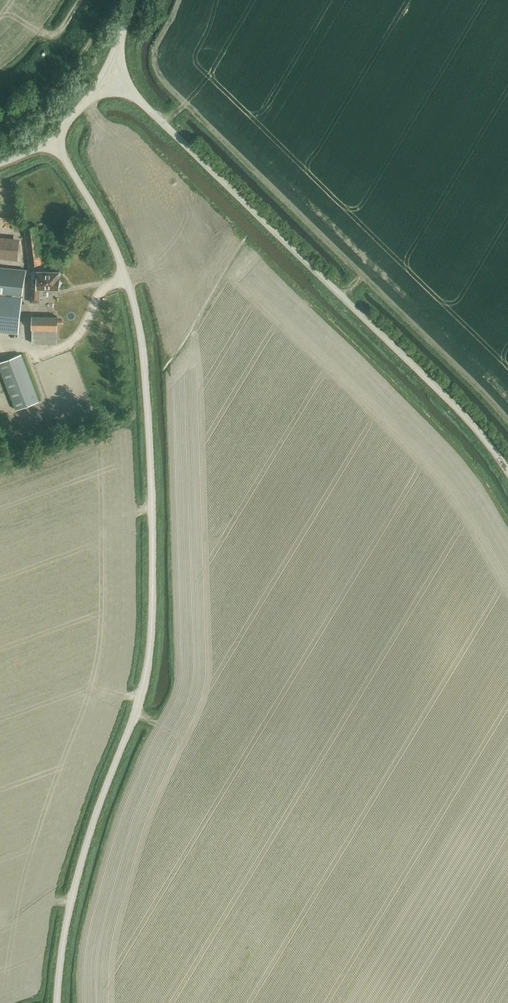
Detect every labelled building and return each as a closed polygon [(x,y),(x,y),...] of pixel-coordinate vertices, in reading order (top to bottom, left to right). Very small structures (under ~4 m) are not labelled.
[(14,196),(15,182),(0,180),(0,194),(14,196)] [(24,227),(28,264),(42,263),(37,226),(24,227)] [(18,257),(20,243),(0,241),(0,255),(18,257)] [(18,332),(25,271),(0,268),(0,330),(18,332)] [(31,294),(31,301),(40,302),(40,294),(40,288),(59,289),(59,286),(61,285),(61,281),(59,279),(59,272),(37,271),(32,271),(32,287),(31,287),(31,294)] [(58,324),(62,325),(62,319),(58,319),(58,316),(32,315),(31,342),(57,343),(58,324)] [(16,408),(39,400),(22,354),(0,362),(0,365),(16,408)]
